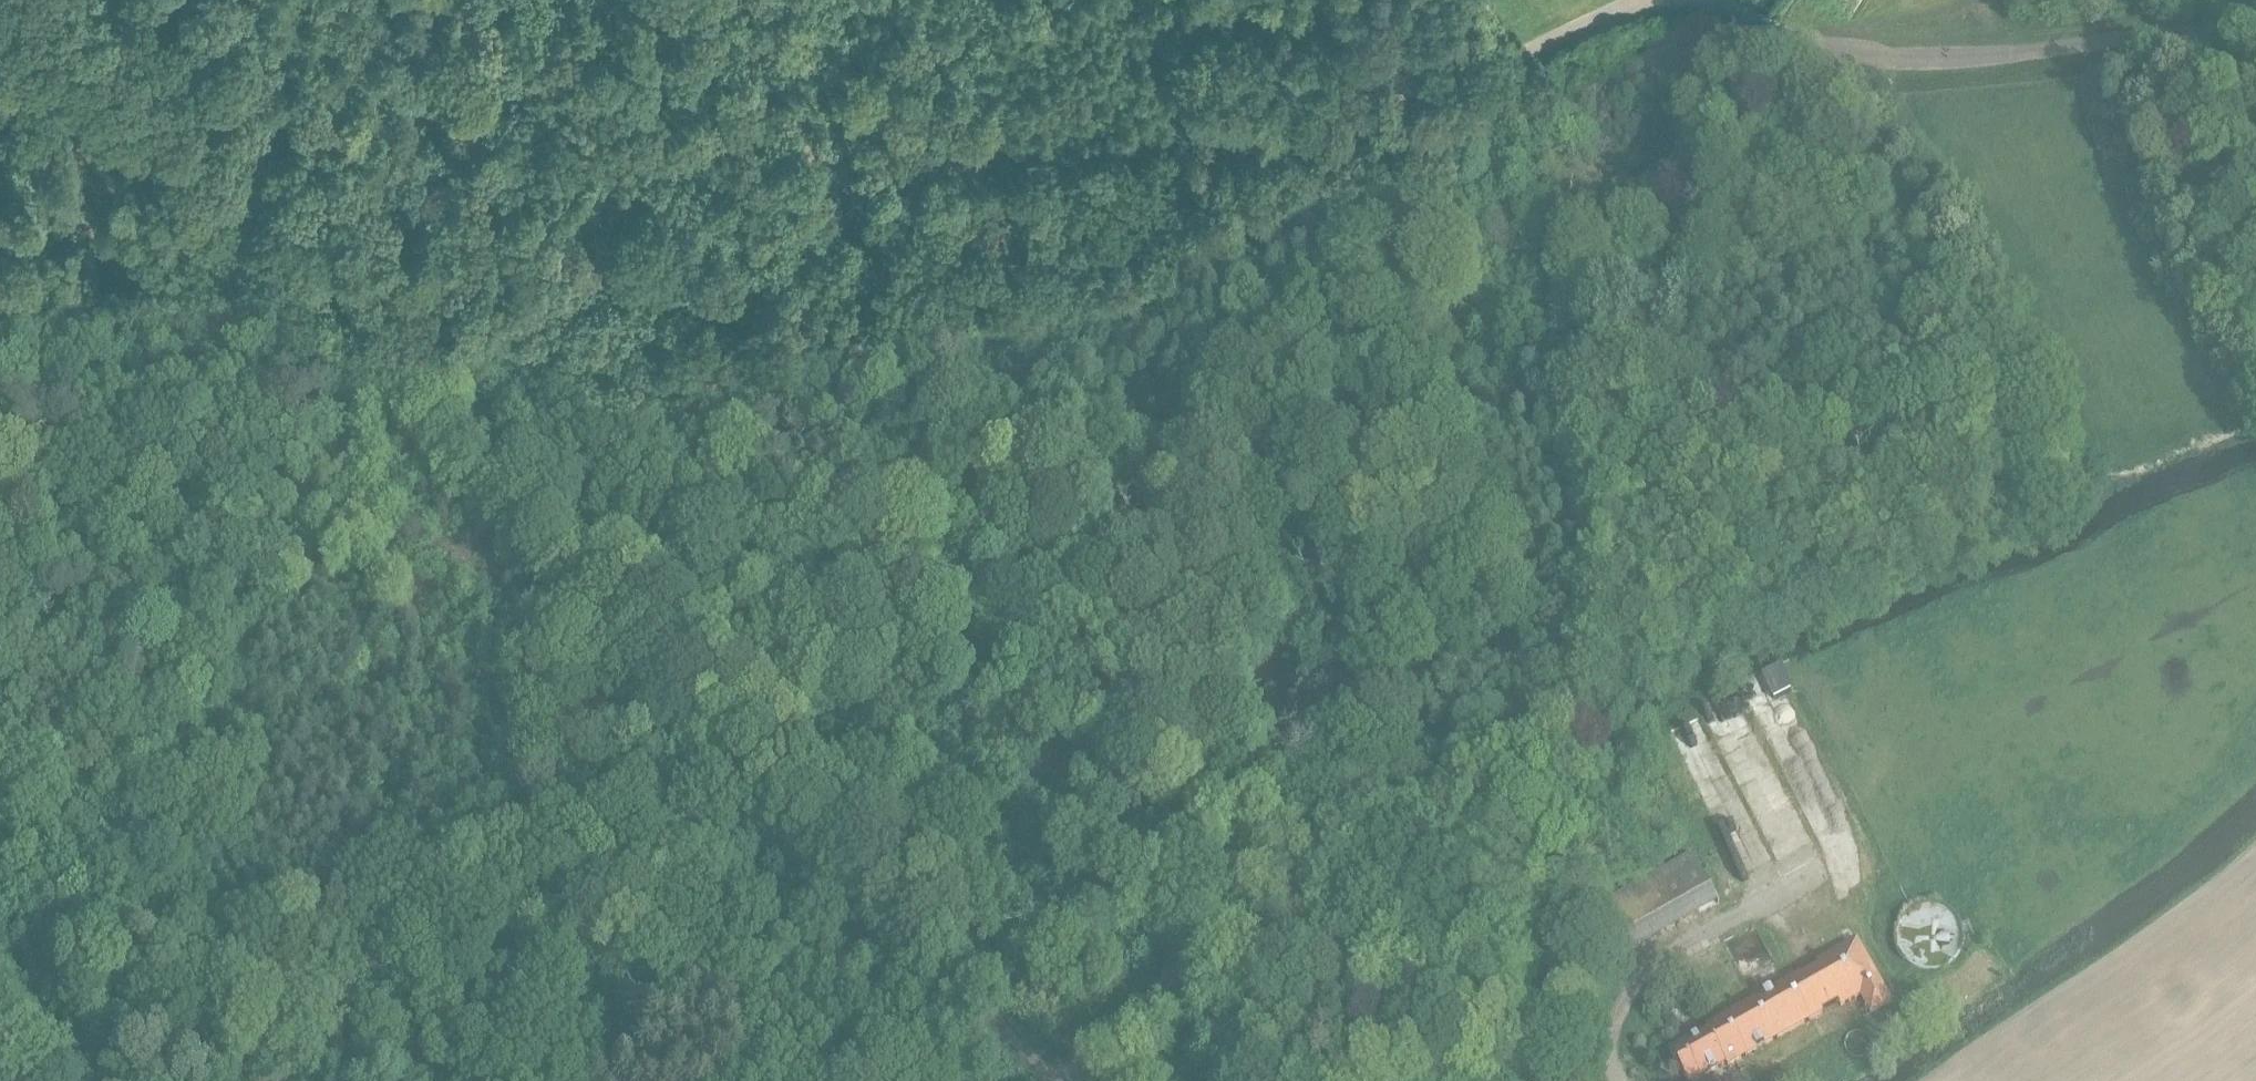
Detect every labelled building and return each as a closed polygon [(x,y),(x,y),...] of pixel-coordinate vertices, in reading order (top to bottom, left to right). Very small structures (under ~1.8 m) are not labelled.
[(1960,939),(1960,938),(1959,932),(1957,926),(1955,922),(1951,917),(1947,914),(1942,910),(1935,908),(1930,908),(1924,908),(1918,910),(1913,913),(1909,916),(1904,922),(1901,926),(1900,932),(1899,938),(1899,943),(1901,949),(1903,953),(1907,959),(1915,965),(1920,967),(1927,969),(1932,969),(1939,967),(1944,965),(1949,961),(1953,957),(1956,952),(1959,946),(1960,939)] [(1672,1049),(1690,1080),(1695,1080),(1727,1063),(1729,1067),(1824,1014),(1824,1013),(1840,1004),(1841,1007),(1862,995),(1872,1013),(1892,1001),(1858,940),(1817,963),(1819,968),(1803,976),(1802,974),(1707,1027),(1708,1029),(1672,1049)] [(1566,1073),(1564,1067),(1541,1080),(1570,1080),(1566,1073)]
